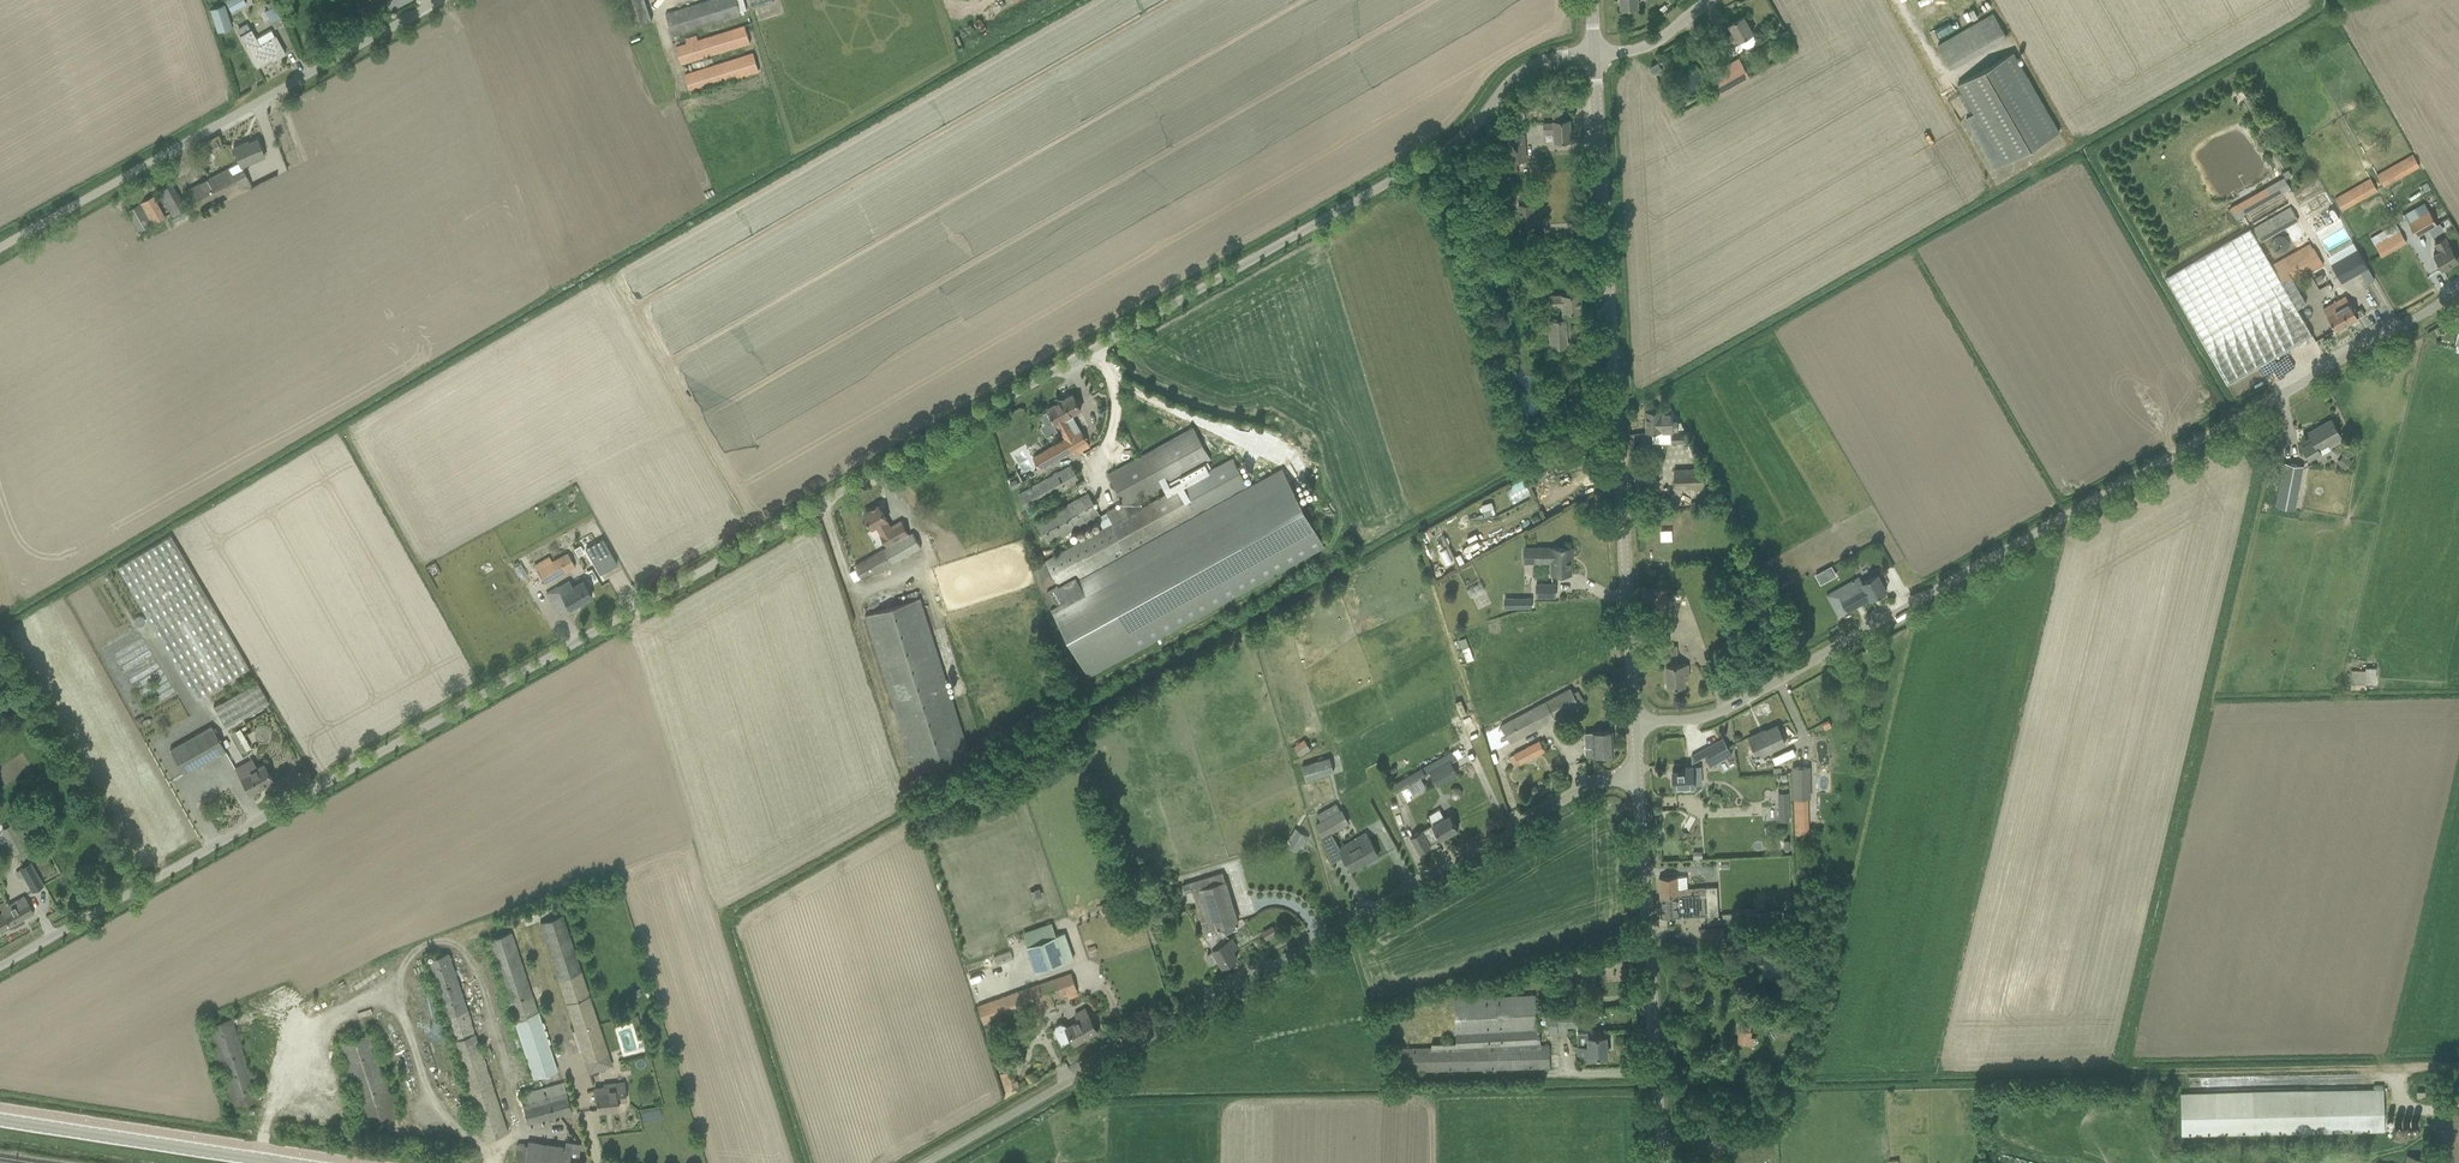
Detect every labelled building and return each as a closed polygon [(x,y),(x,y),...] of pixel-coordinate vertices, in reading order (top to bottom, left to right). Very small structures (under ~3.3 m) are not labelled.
[(232,10),(247,2),(246,0),(226,0),(232,10)] [(633,26),(652,20),(646,0),(625,0),(633,26)] [(666,12),(673,36),(742,14),(738,0),(705,0),(666,12)] [(1639,7),(1638,0),(1620,0),(1621,8),(1639,7)] [(224,3),(209,8),(217,31),(232,26),(224,3)] [(271,19),(281,15),(277,4),(267,8),(271,19)] [(1938,44),(1952,68),(2007,36),(1993,12),(1938,44)] [(1734,33),(1726,37),(1731,45),(1739,40),(1742,46),(1748,48),(1754,45),(1755,39),(1752,33),(1753,32),(1744,16),(1729,24),(1734,33)] [(677,45),(682,64),(751,43),(745,24),(698,39),(697,34),(686,37),(687,42),(677,45)] [(240,35),(243,42),(257,66),(268,60),(267,57),(271,55),(273,59),(285,53),(280,44),(276,36),(276,35),(274,36),(270,29),(256,37),(255,35),(251,29),(240,35)] [(1713,47),(1716,53),(1723,49),(1720,43),(1713,47)] [(754,51),(685,73),(691,93),(760,71),(754,51)] [(2014,51),(1958,84),(1974,113),(1965,118),(1995,168),(2060,131),(2014,51)] [(1662,69),(1659,63),(1651,67),(1654,73),(1662,69)] [(1725,75),(1731,86),(1748,77),(1743,66),(1736,69),(1726,75),(1725,75)] [(1570,119),(1563,120),(1563,112),(1560,110),(1556,111),(1553,113),(1554,123),(1544,123),(1544,133),(1553,132),(1554,141),(1571,140),(1570,119)] [(1510,135),(1511,160),(1518,160),(1526,159),(1524,134),(1510,135)] [(265,156),(257,139),(244,145),(243,143),(233,147),(240,162),(242,165),(265,156)] [(210,152),(203,149),(199,158),(206,161),(210,152)] [(2413,153),(2377,174),(2384,187),(2420,166),(2413,153)] [(1506,162),(1507,174),(1507,175),(1511,174),(1511,178),(1516,178),(1516,174),(1518,174),(1517,161),(1506,162)] [(244,169),(243,169),(242,165),(240,162),(229,167),(229,166),(185,189),(198,214),(252,185),(244,169)] [(2288,169),(2283,172),(2286,178),(2292,174),(2288,169)] [(2371,177),(2335,198),(2342,211),(2378,190),(2371,177)] [(2236,218),(2282,191),(2276,182),(2230,208),(2236,218)] [(186,208),(178,193),(172,183),(159,190),(159,191),(171,213),(173,215),(186,208)] [(139,231),(165,216),(153,195),(127,210),(139,231)] [(2311,217),(2330,207),(2325,197),(2306,208),(2311,217)] [(1521,227),(1535,226),(1533,203),(1519,204),(1521,227)] [(2317,232),(2342,217),(2335,206),(2310,221),(2317,232)] [(2291,207),(2252,229),(2260,243),(2299,221),(2291,207)] [(2416,236),(2437,224),(2429,210),(2408,222),(2416,236)] [(2283,278),(2277,269),(2276,266),(2274,267),(2260,243),(2252,229),(2251,227),(2165,277),(2228,384),(2312,334),(2297,308),(2306,302),(2295,282),(2290,274),(2283,278)] [(2382,256),(2407,241),(2399,228),(2374,242),(2382,256)] [(2278,250),(2285,245),(2279,236),(2271,241),(2278,250)] [(2434,255),(2442,269),(2458,260),(2445,238),(2435,243),(2440,251),(2434,255)] [(2314,248),(2277,269),(2283,278),(2290,274),(2295,282),(2324,265),(2314,248)] [(2360,272),(2368,267),(2358,248),(2356,249),(2331,263),(2341,282),(2360,272)] [(2374,279),(2368,267),(2360,272),(2367,283),(2374,279)] [(1565,312),(1581,311),(1580,294),(1552,295),(1552,304),(1564,304),(1565,312)] [(2346,296),(2336,301),(2323,308),(2335,330),(2358,318),(2346,296)] [(1565,320),(1553,321),(1549,321),(1550,347),(1567,346),(1565,320)] [(1579,384),(1564,386),(1565,400),(1580,399),(1579,384)] [(2241,387),(2234,391),(2238,398),(2245,394),(2241,387)] [(1081,408),(1073,394),(1048,408),(1049,410),(1041,415),(1048,427),(1057,422),(1066,437),(1034,456),(1040,468),(1072,449),(1074,454),(1091,445),(1082,430),(1076,433),(1067,416),(1081,408)] [(1672,410),(1671,410),(1646,411),(1646,432),(1653,431),(1654,444),(1671,443),(1685,442),(1684,430),(1678,430),(1677,418),(1673,418),(1672,410)] [(2320,450),(2342,437),(2331,419),(2308,432),(2313,441),(2302,447),(2310,461),(2322,454),(2320,450)] [(1208,461),(1212,459),(1194,426),(1108,473),(1130,513),(1045,560),(1034,567),(1039,586),(1089,677),(1325,547),(1282,468),(1248,486),(1233,458),(1210,470),(1173,490),(1169,482),(1208,461)] [(2352,461),(2344,454),(2337,463),(2345,469),(2352,461)] [(1208,461),(1184,474),(1169,482),(1173,490),(1210,470),(1209,468),(1211,467),(1208,461)] [(2295,508),(2303,466),(2284,461),(2275,505),(2295,508)] [(1027,508),(1080,479),(1072,464),(1019,493),(1027,508)] [(1705,486),(1705,469),(1674,470),(1675,487),(1705,486)] [(1515,502),(1532,493),(1524,478),(1507,487),(1515,502)] [(1013,488),(1019,485),(1016,479),(1010,481),(1013,488)] [(1089,492),(1036,520),(1049,544),(1101,515),(1089,492)] [(1482,505),(1485,516),(1493,513),(1490,503),(1482,505)] [(891,525),(879,505),(864,513),(872,528),(876,525),(881,533),(880,534),(888,546),(855,564),(863,579),(921,546),(913,531),(909,533),(901,519),(891,525)] [(594,523),(577,533),(591,558),(608,548),(594,523)] [(171,535),(117,566),(196,698),(249,667),(171,535)] [(580,545),(575,548),(578,555),(583,552),(580,545)] [(1552,574),(1571,574),(1571,547),(1552,547),(1552,549),(1544,548),(1525,548),(1525,562),(1543,562),(1543,560),(1552,560),(1552,574)] [(546,583),(576,566),(579,564),(575,557),(572,559),(567,551),(552,560),(550,555),(535,564),(546,583)] [(1836,575),(1831,566),(1816,574),(1821,583),(1836,575)] [(1827,594),(1839,616),(1871,599),(1887,591),(1877,574),(1862,582),(1859,577),(1827,594)] [(547,592),(559,614),(570,608),(592,596),(583,580),(573,585),(570,579),(547,592)] [(1537,583),(1537,597),(1557,597),(1556,583),(1537,583)] [(1668,622),(1667,588),(1649,589),(1651,623),(1668,622)] [(865,614),(916,773),(972,755),(921,597),(865,614)] [(1523,608),(1532,608),(1532,598),(1522,598),(1523,608)] [(1651,630),(1653,656),(1678,654),(1677,646),(1669,646),(1668,629),(1651,630)] [(1465,659),(1472,657),(1467,637),(1461,639),(1465,659)] [(1685,677),(1689,677),(1689,664),(1666,665),(1667,687),(1685,686),(1685,677)] [(2351,668),(2351,672),(2350,688),(2364,689),(2365,676),(2366,676),(2366,671),(2367,668),(2351,668)] [(214,706),(225,727),(269,702),(258,681),(214,706)] [(1571,687),(1545,700),(1555,718),(1581,704),(1571,687)] [(1543,725),(1533,707),(1501,724),(1511,743),(1514,741),(1543,725)] [(1829,721),(1823,724),(1825,729),(1832,726),(1829,721)] [(170,748),(178,764),(184,774),(226,751),(211,725),(170,748)] [(1786,744),(1782,736),(1777,725),(1761,733),(1760,732),(1749,737),(1758,757),(1786,744)] [(231,733),(242,752),(251,747),(240,728),(231,733)] [(1585,746),(1586,755),(1595,755),(1614,754),(1612,731),(1594,732),(1594,745),(1585,746)] [(1692,762),(1705,755),(1711,766),(1732,754),(1724,738),(1692,756),(1692,762)] [(1300,756),(1311,749),(1305,739),(1293,746),(1300,756)] [(1542,740),(1508,753),(1513,765),(1547,752),(1542,740)] [(250,793),(273,780),(264,764),(258,767),(253,757),(235,767),(239,773),(250,793)] [(1307,780),(1334,772),(1330,757),(1302,765),(1307,780)] [(1457,773),(1452,763),(1449,759),(1430,770),(1438,784),(1457,773)] [(1792,765),(1793,798),(1795,798),(1796,834),(1810,834),(1809,798),(1812,797),(1811,765),(1792,765)] [(1426,787),(1421,778),(1427,775),(1423,766),(1391,784),(1396,793),(1408,786),(1413,794),(1426,787)] [(1702,785),(1701,778),(1700,766),(1683,767),(1683,770),(1673,770),(1674,786),(1702,785)] [(1820,770),(1819,778),(1828,779),(1828,771),(1820,770)] [(1316,823),(1323,836),(1350,822),(1342,808),(1341,809),(1337,802),(1317,813),(1321,820),(1316,823)] [(1790,821),(1789,803),(1778,803),(1779,821),(1790,821)] [(1414,842),(1420,852),(1431,846),(1430,845),(1441,839),(1458,829),(1449,814),(1411,836),(1414,842)] [(1308,836),(1298,829),(1292,840),(1288,846),(1297,851),(1301,845),(1303,847),(1309,837),(1308,836)] [(1679,835),(1686,839),(1689,834),(1681,829),(1679,835)] [(1338,847),(1351,870),(1379,855),(1368,836),(1356,843),(1353,838),(1338,847)] [(1693,852),(1693,860),(1703,859),(1702,851),(1693,852)] [(44,885),(38,875),(34,867),(31,863),(19,869),(20,870),(16,872),(19,878),(24,876),(33,891),(44,885)] [(1223,966),(1237,957),(1233,950),(1239,947),(1232,936),(1231,937),(1227,933),(1238,927),(1236,921),(1239,920),(1227,879),(1224,871),(1182,884),(1185,892),(1193,890),(1207,938),(1214,950),(1208,953),(1208,954),(1207,958),(1210,962),(1213,963),(1219,960),(1223,966)] [(1659,877),(1660,896),(1690,894),(1707,893),(1709,924),(1723,923),(1742,922),(1742,912),(1722,914),(1722,916),(1720,917),(1718,885),(1679,888),(1678,876),(1659,877)] [(1151,878),(1138,882),(1141,891),(1154,887),(1151,878)] [(1691,903),(1690,894),(1660,896),(1661,917),(1681,916),(1690,915),(1689,903),(1691,903)] [(0,905),(0,908),(2,912),(0,913),(0,932),(34,913),(24,896),(8,905),(6,901),(0,905)] [(1104,914),(1112,911),(1108,901),(1100,905),(1104,914)] [(539,922),(585,1061),(610,1053),(564,914),(539,922)] [(1056,935),(1052,926),(1051,922),(1022,933),(1026,945),(1036,972),(1074,958),(1065,932),(1056,935)] [(514,1019),(533,1078),(559,1070),(539,1010),(512,931),(488,939),(515,1018),(514,1019)] [(426,959),(481,1128),(485,1140),(507,1133),(448,952),(426,959)] [(1541,966),(1542,974),(1546,974),(1554,973),(1553,964),(1541,966)] [(978,1005),(984,1024),(986,1024),(1078,991),(1072,972),(980,1004),(978,1005)] [(1554,973),(1546,974),(1547,979),(1547,981),(1555,980),(1554,973)] [(635,997),(642,995),(640,988),(634,990),(635,997)] [(1393,1072),(1551,1068),(1550,1044),(1541,1044),(1540,1029),(1538,1029),(1536,993),(1454,998),(1457,1042),(1432,1042),(1432,1046),(1393,1047),(1393,1072)] [(1072,1038),(1075,1043),(1098,1030),(1085,1007),(1075,1013),(1079,1020),(1067,1027),(1065,1025),(1061,1024),(1056,1026),(1055,1031),(1062,1043),(1072,1038)] [(1582,1020),(1599,1018),(1598,1009),(1581,1011),(1582,1020)] [(1567,1026),(1575,1026),(1575,1012),(1549,1012),(1549,1027),(1558,1026),(1558,1031),(1567,1031),(1567,1026)] [(232,1018),(209,1025),(236,1108),(258,1100),(232,1018)] [(374,1032),(341,1041),(364,1125),(396,1116),(374,1032)] [(1737,1043),(1756,1047),(1757,1040),(1757,1038),(1739,1034),(1737,1043)] [(1579,1057),(1608,1055),(1606,1035),(1589,1036),(1589,1045),(1579,1045),(1579,1057)] [(1760,1061),(1760,1049),(1741,1048),(1741,1060),(1760,1061)] [(1004,1090),(1017,1086),(1012,1068),(999,1072),(1004,1090)] [(564,1081),(521,1093),(529,1124),(573,1112),(564,1081)] [(595,1088),(597,1110),(619,1108),(618,1102),(626,1101),(624,1081),(603,1083),(603,1087),(595,1088)] [(2182,1133),(2384,1130),(2384,1090),(2384,1085),(2374,1085),(2374,1090),(2181,1093),(2182,1133)] [(444,1130),(445,1122),(420,1120),(419,1128),(444,1130)] [(585,1160),(579,1159),(581,1143),(580,1142),(566,1140),(565,1145),(528,1140),(528,1144),(518,1143),(515,1162),(585,1162),(585,1160)] [(2428,1159),(2407,1154),(2404,1162),(2427,1162),(2428,1159)]
